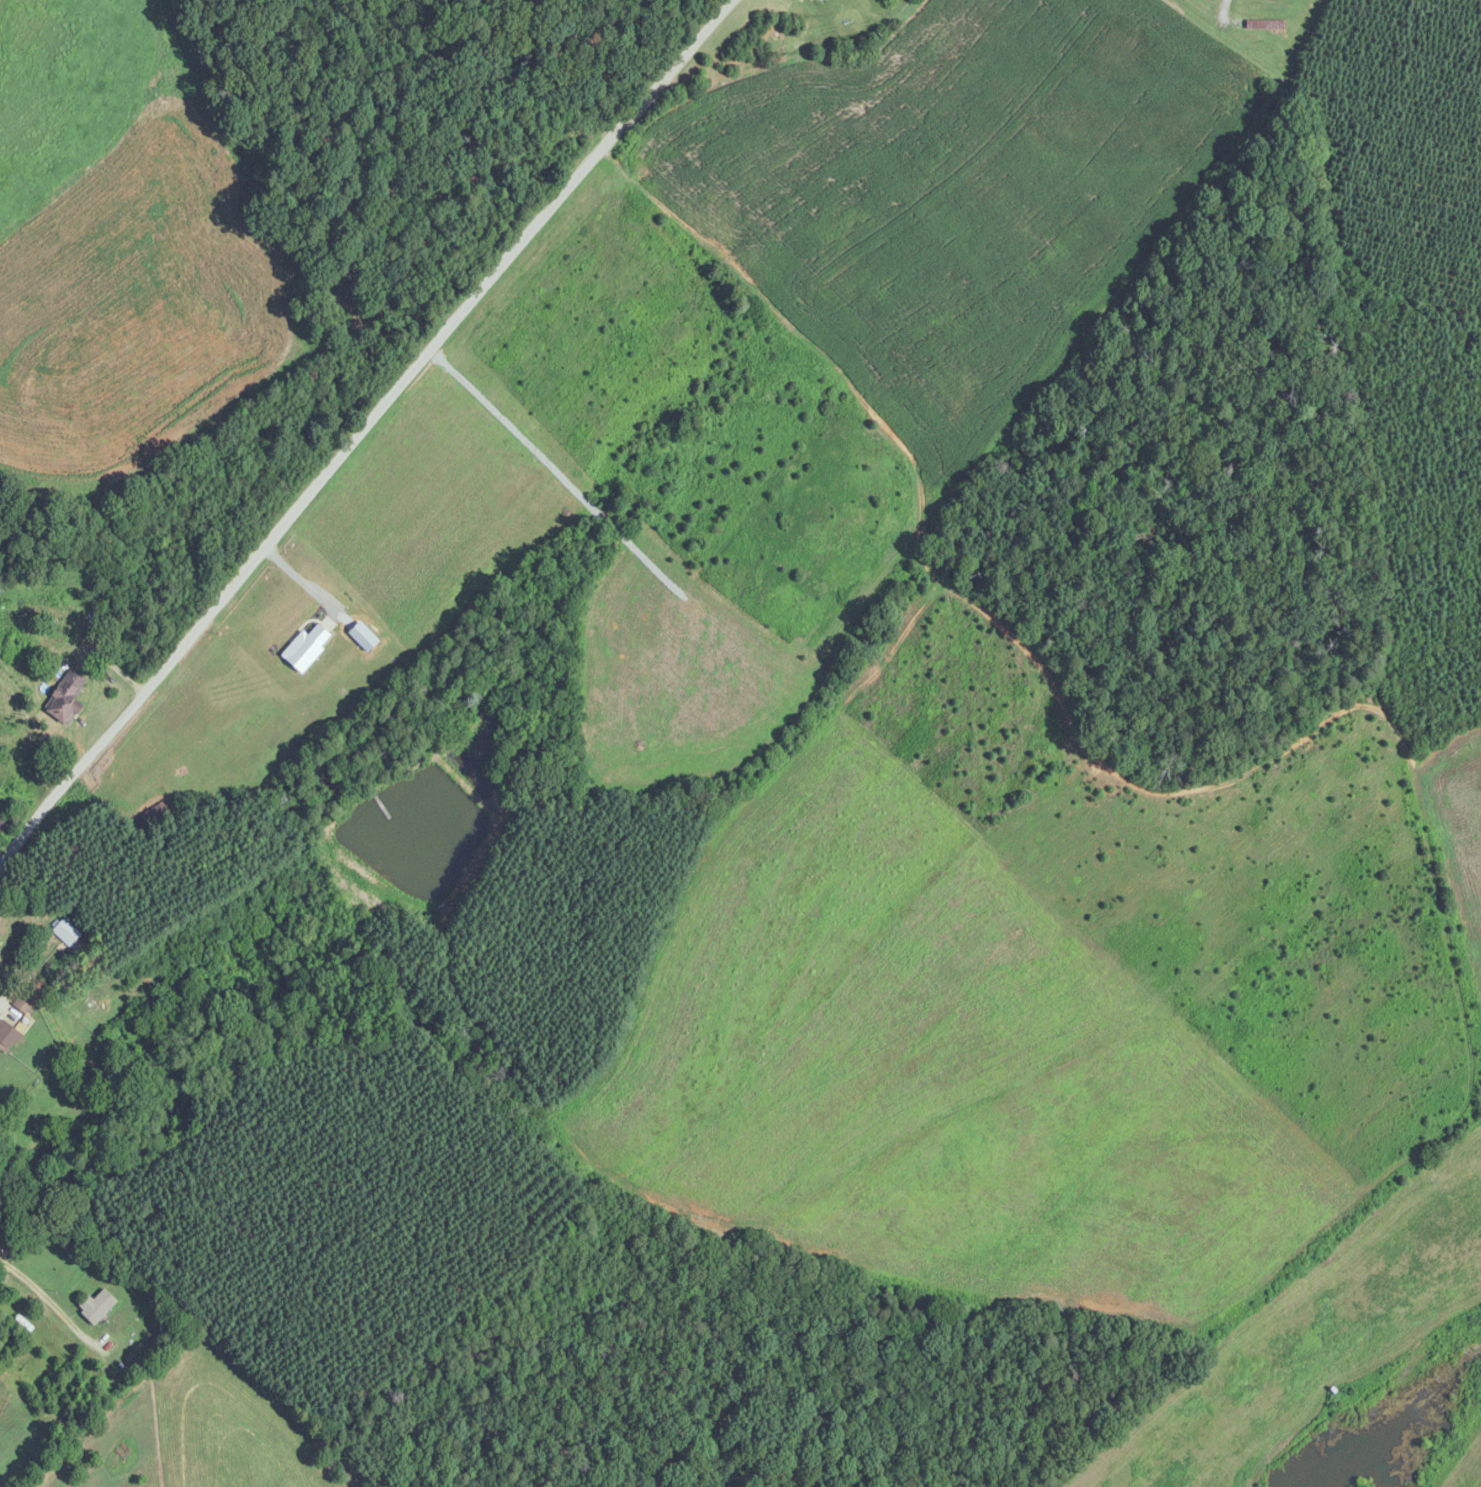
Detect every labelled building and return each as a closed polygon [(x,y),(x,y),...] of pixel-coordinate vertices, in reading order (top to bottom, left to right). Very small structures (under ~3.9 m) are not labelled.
[(88,679),(69,668),(45,711),(72,725),(84,703),(77,699),(88,679)] [(138,814),(144,826),(168,815),(162,802),(138,814)] [(4,835),(12,818),(0,813),(0,833),(4,835)] [(70,947),(83,935),(65,918),(53,930),(70,947)] [(38,998),(25,989),(15,1004),(28,1013),(38,998)] [(2,1050),(9,1054),(16,1044),(10,1041),(18,1029),(0,1017),(0,1053),(2,1050)] [(79,1308),(96,1324),(118,1300),(105,1288),(94,1299),(90,1296),(79,1308)]
